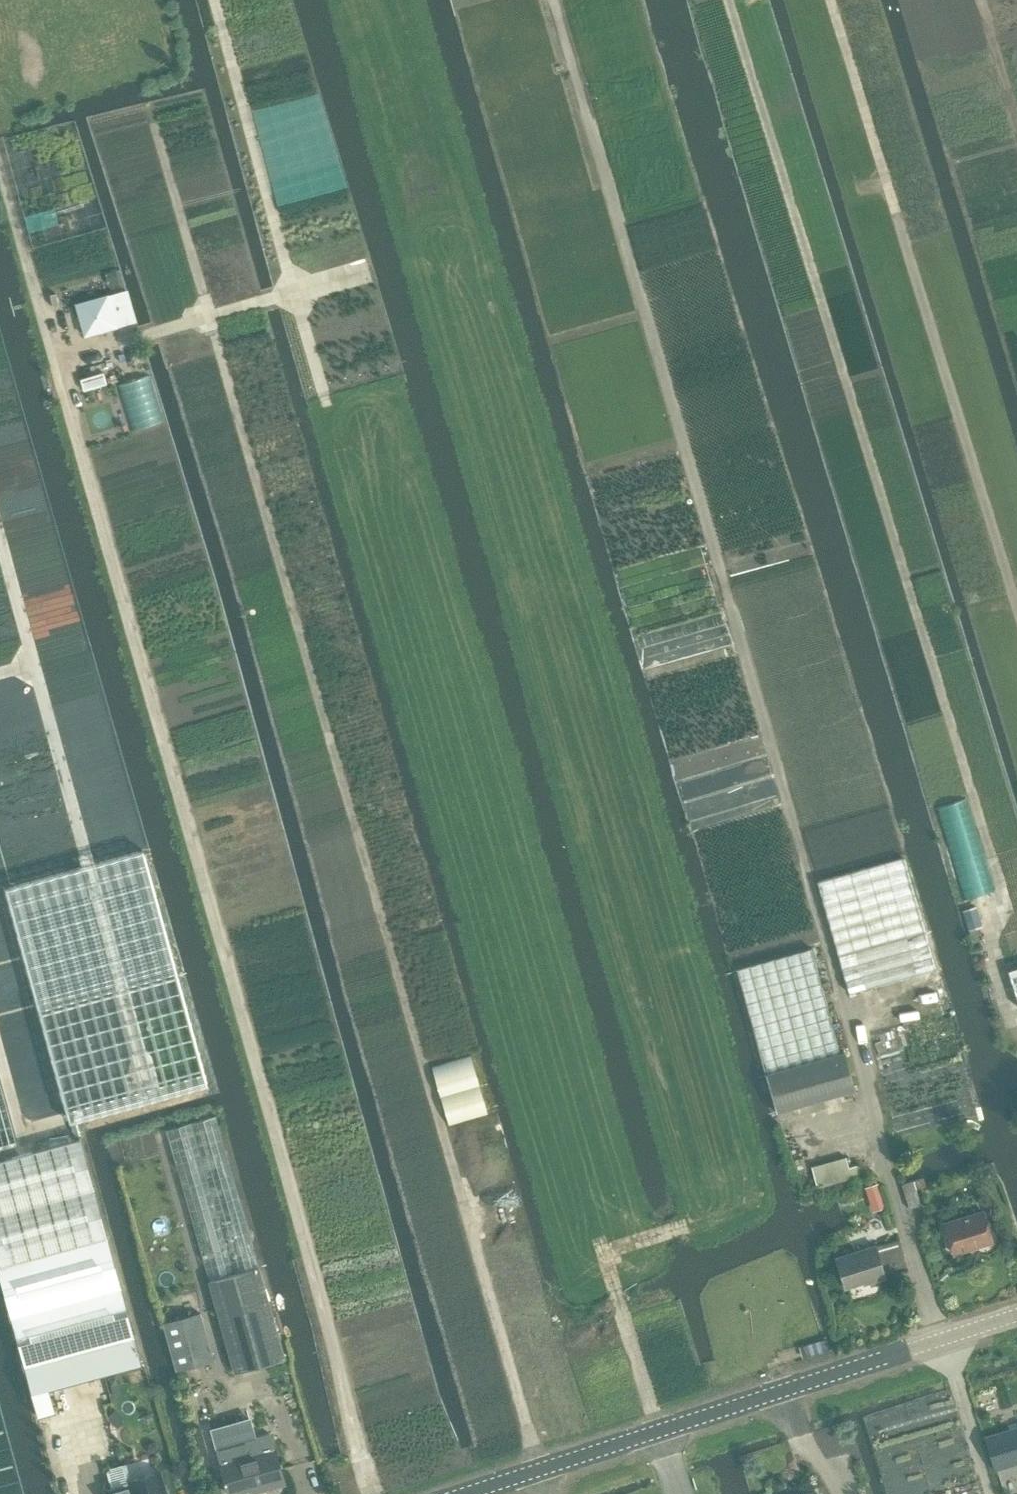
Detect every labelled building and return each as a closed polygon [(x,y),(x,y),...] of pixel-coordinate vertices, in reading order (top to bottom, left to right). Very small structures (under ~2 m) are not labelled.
[(103,273),(107,286),(118,283),(115,270),(103,273)] [(125,290),(76,304),(85,335),(133,321),(125,290)] [(103,372),(80,379),(84,390),(107,384),(103,372)] [(131,431),(164,421),(150,376),(117,386),(121,399),(131,431)] [(82,867),(5,888),(6,892),(69,1121),(74,1139),(79,1138),(75,1120),(206,1084),(143,851),(94,864),(82,867)] [(817,881),(837,956),(848,993),(933,969),(901,857),(817,881)] [(37,1416),(39,1416),(55,1412),(48,1387),(94,1375),(141,1362),(79,1138),(74,1139),(69,1121),(6,892),(0,894),(0,1279),(37,1416)] [(975,906),(963,910),(970,929),(981,926),(975,906)] [(735,970),(764,1074),(842,1052),(812,948),(735,970)] [(1016,1001),(1016,968),(1007,971),(1016,1001)] [(843,1052),(842,1052),(764,1074),(776,1113),(854,1091),(843,1052)] [(470,1056),(431,1067),(448,1124),(487,1113),(470,1056)] [(166,1129),(188,1211),(235,1374),(286,1359),(243,1211),(217,1115),(166,1129)] [(810,1167),(816,1188),(860,1175),(857,1164),(848,1167),(845,1157),(810,1167)] [(981,1168),(985,1179),(995,1176),(991,1165),(981,1168)] [(901,1185),(908,1209),(920,1205),(915,1189),(924,1187),(921,1178),(901,1185)] [(877,1184),(866,1187),(869,1199),(881,1195),(877,1184)] [(943,1223),(953,1254),(991,1241),(982,1211),(943,1223)] [(835,1258),(844,1288),(883,1276),(874,1245),(835,1258)] [(163,1326),(176,1372),(213,1361),(200,1315),(163,1326)] [(824,1340),(803,1346),(806,1357),(829,1351),(826,1340),(824,1340)] [(106,1420),(117,1429),(125,1419),(114,1410),(106,1420)] [(986,1434),(994,1467),(1016,1461),(1016,1426),(986,1434)] [(229,1493),(231,1493),(261,1485),(262,1489),(282,1483),(272,1449),(220,1464),(229,1493)] [(132,1493),(166,1493),(159,1471),(128,1480),(132,1493)]
